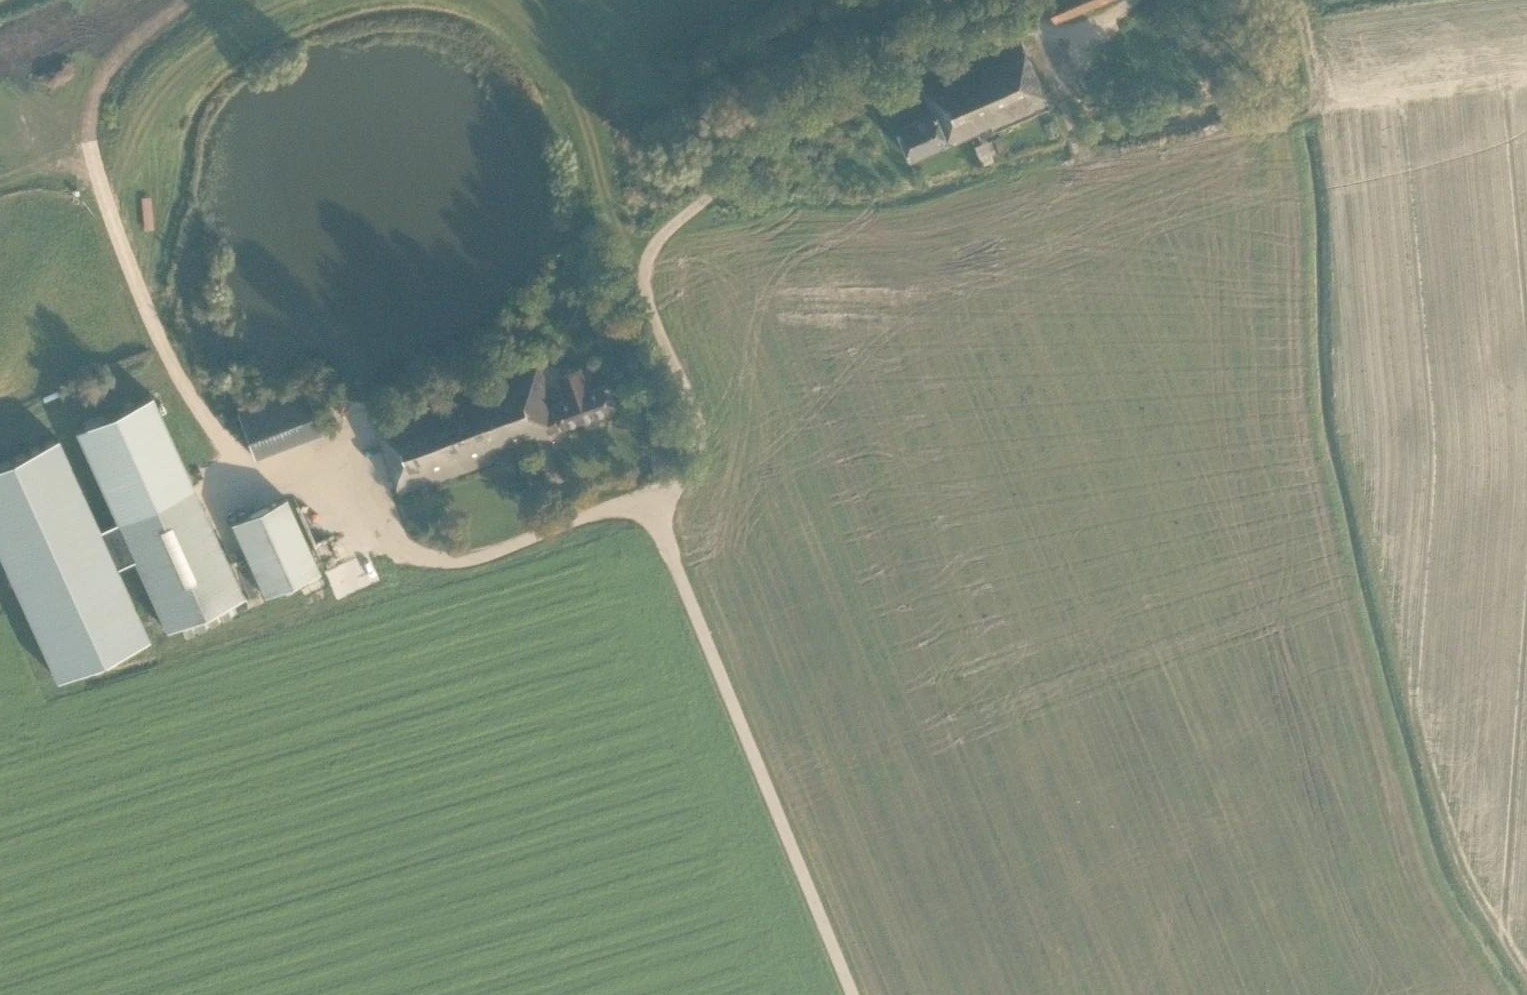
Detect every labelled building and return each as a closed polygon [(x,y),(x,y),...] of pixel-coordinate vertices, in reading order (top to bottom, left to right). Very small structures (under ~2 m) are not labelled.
[(1041,11),(1038,0),(1021,0),(1025,15),(1041,11)] [(1055,21),(1105,0),(1047,0),(1055,21)] [(981,135),(1050,105),(1022,40),(922,83),(935,112),(900,127),(913,157),(978,129),(981,135)] [(992,151),(1004,146),(1000,135),(975,144),(983,164),(995,160),(992,151)] [(376,416),(403,490),(533,443),(522,412),(554,401),(538,357),(376,416)] [(522,412),(533,443),(553,436),(551,430),(583,418),(588,421),(593,423),(599,421),(602,416),(603,411),(616,406),(608,382),(590,388),(582,364),(559,372),(568,396),(554,401),(522,412)] [(254,455),(321,430),(304,384),(237,409),(254,455)] [(243,593),(152,393),(75,428),(116,519),(134,556),(166,628),(243,593)] [(134,556),(116,519),(100,526),(58,436),(0,462),(0,549),(58,677),(149,635),(117,564),(134,556)] [(320,569),(286,496),(230,521),(264,594),(320,569)]
